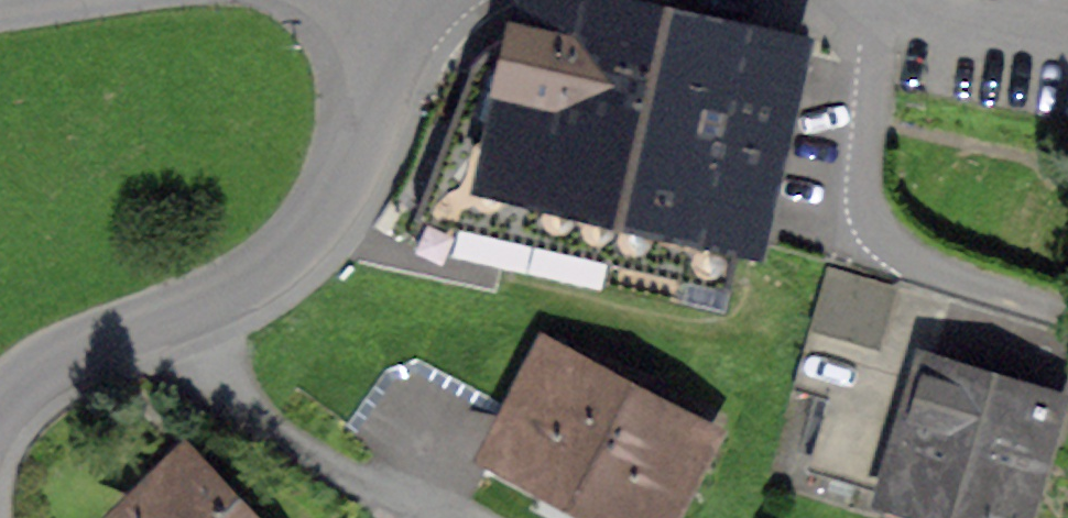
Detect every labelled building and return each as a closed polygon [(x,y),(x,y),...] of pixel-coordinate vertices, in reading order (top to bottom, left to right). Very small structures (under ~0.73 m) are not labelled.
[(729,293),(785,48),(607,8),(605,15),(542,1),(536,30),(512,24),(501,71),(472,64),(407,236),(484,254),(487,244),(715,297),(716,289),(729,293)] [(829,263),(811,324),(874,342),(891,281),(829,263)] [(534,346),(447,300),(417,356),(505,402),(534,346)] [(701,463),(685,454),(698,431),(552,354),(503,446),(640,517),(652,517),(672,479),(688,487),(701,463)] [(999,517),(1014,517),(1049,401),(931,365),(923,390),(844,368),(815,462),(999,517)] [(184,460),(129,514),(133,517),(240,517),(184,460)]
